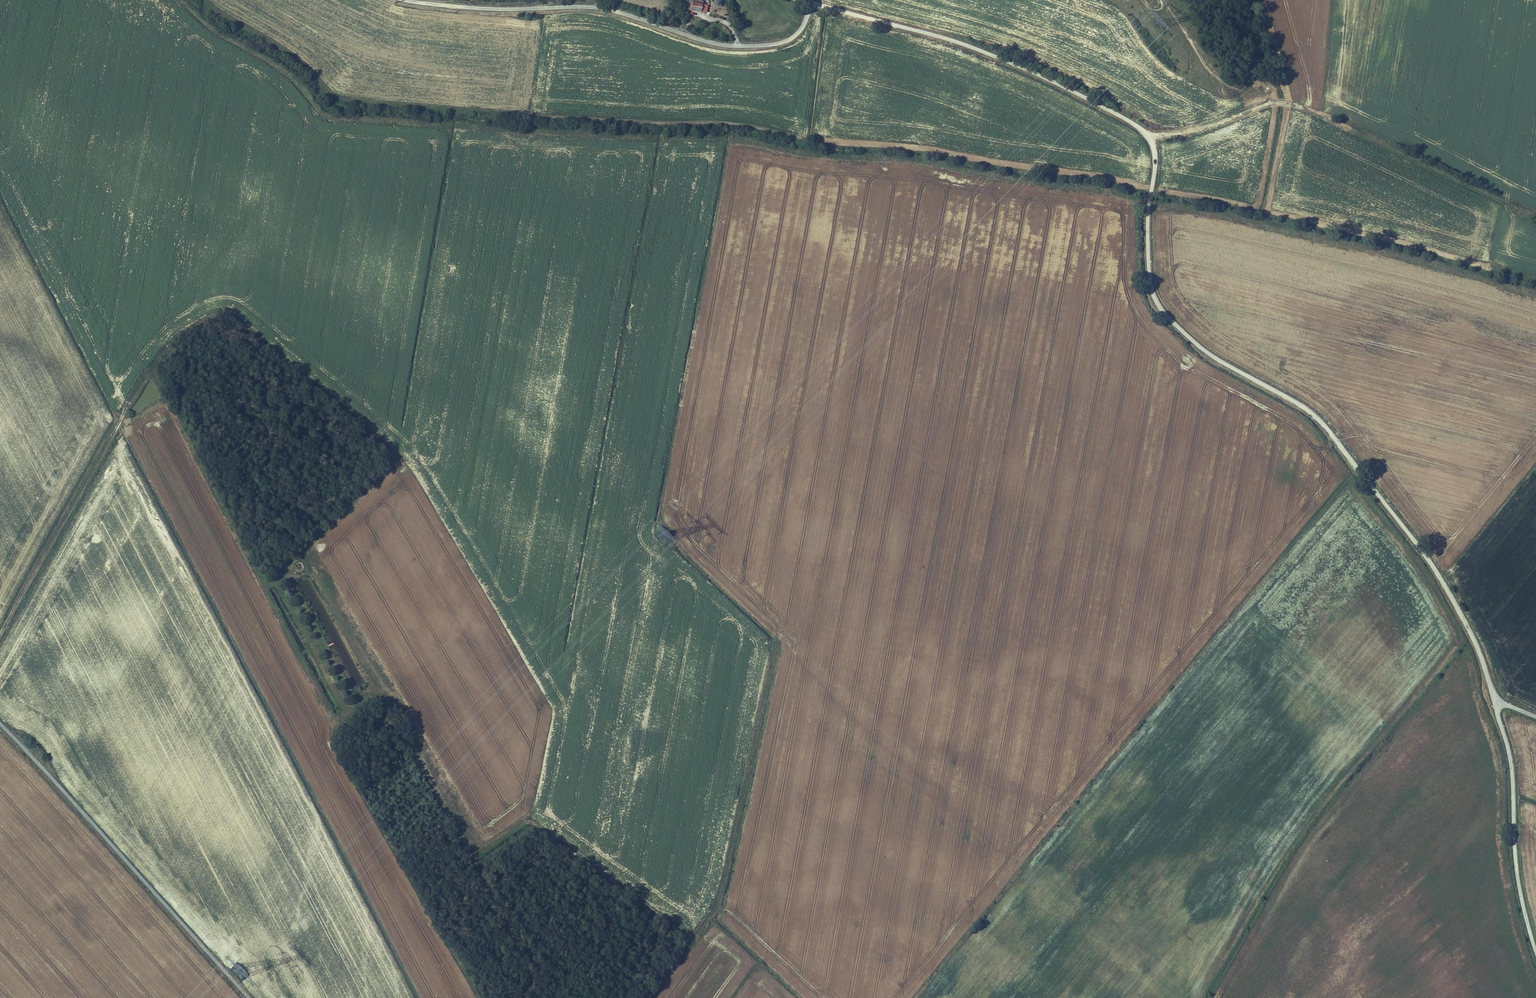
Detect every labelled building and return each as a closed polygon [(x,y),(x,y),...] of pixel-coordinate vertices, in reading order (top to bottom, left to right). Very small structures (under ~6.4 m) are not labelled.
[(688,1),(687,14),(690,12),(704,15),(705,10),(704,10),(704,6),(702,6),(703,3),(691,1),(691,0),(688,1)] [(1109,141),(1107,145),(1119,150),(1120,147),(1117,146),(1118,145),(1109,141)] [(32,720),(44,725),(47,720),(34,715),(32,720)]
